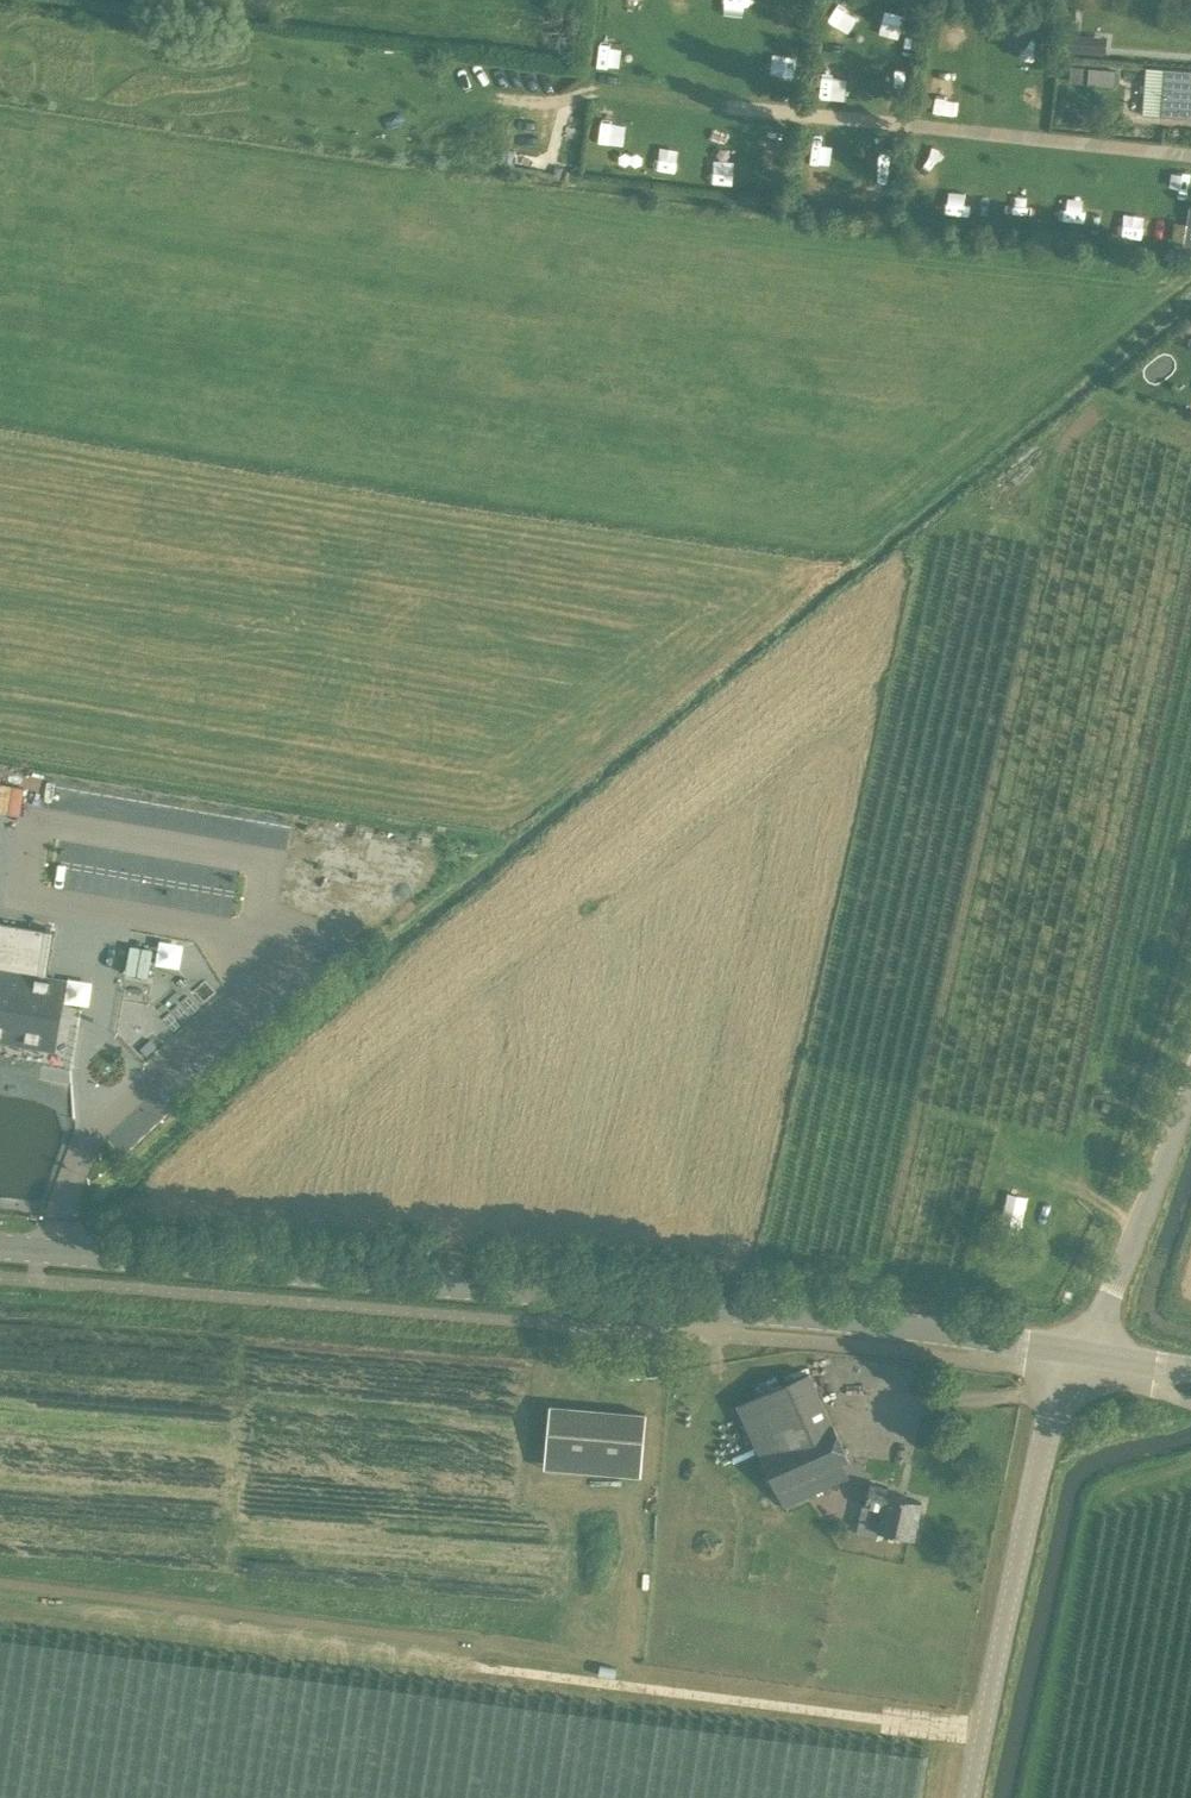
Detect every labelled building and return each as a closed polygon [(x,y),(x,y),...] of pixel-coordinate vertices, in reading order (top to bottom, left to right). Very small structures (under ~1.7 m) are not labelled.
[(827,30),(852,35),(857,10),(832,5),(827,30)] [(614,50),(618,28),(596,24),(592,46),(614,50)] [(1078,36),(1077,53),(1091,54),(1092,37),(1078,36)] [(954,55),(955,42),(934,40),(933,53),(954,55)] [(1113,70),(1089,68),(1089,67),(1072,66),(1071,82),(1088,83),(1088,84),(1112,86),(1113,70)] [(839,92),(842,72),(821,68),(817,89),(839,92)] [(1165,69),(1161,117),(1190,119),(1190,70),(1165,69)] [(923,99),(946,100),(947,75),(924,74),(923,99)] [(911,174),(932,174),(932,156),(912,155),(911,174)] [(1185,224),(1182,241),(1190,243),(1190,225),(1185,224)] [(22,1013),(24,999),(38,999),(40,980),(25,980),(28,946),(0,945),(0,1012),(22,1013)] [(124,1016),(80,1056),(99,1078),(143,1038),(124,1016)] [(785,1508),(850,1479),(845,1470),(845,1468),(844,1464),(851,1461),(833,1424),(811,1373),(737,1406),(785,1508)] [(646,1412),(550,1405),(545,1470),(642,1477),(646,1412)] [(864,1506),(881,1510),(878,1531),(915,1540),(923,1502),(884,1494),(885,1488),(870,1485),(864,1506)]
